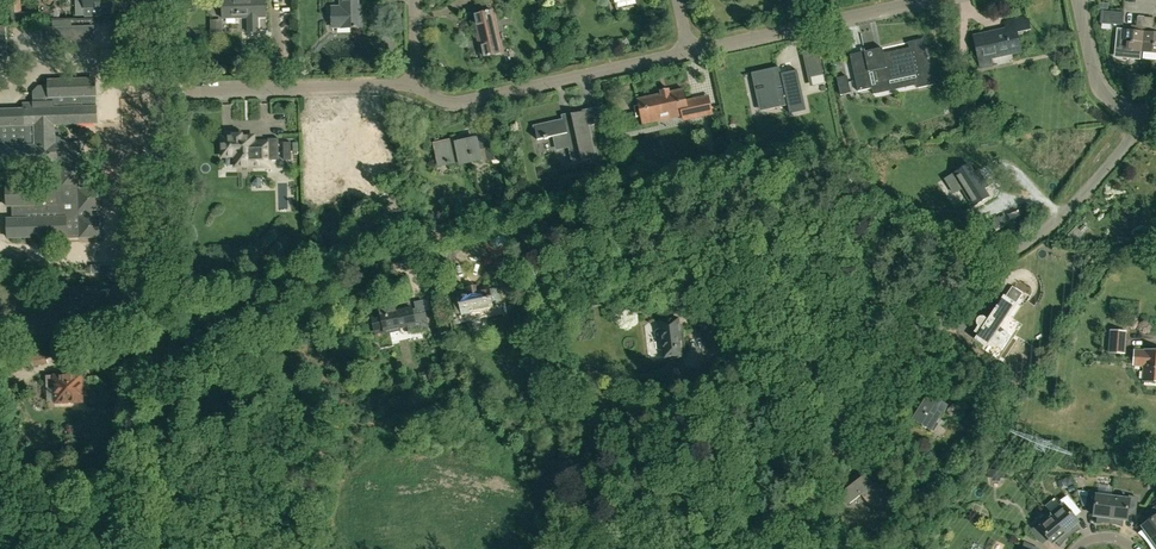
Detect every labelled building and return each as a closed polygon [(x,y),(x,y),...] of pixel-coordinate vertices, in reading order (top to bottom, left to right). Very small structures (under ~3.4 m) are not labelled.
[(9,15),(23,14),(22,0),(9,0),(9,15)] [(84,7),(99,7),(99,13),(112,13),(112,7),(113,7),(113,0),(84,0),(84,7)] [(224,18),(248,18),(249,32),(260,32),(260,26),(258,26),(258,17),(267,17),(266,0),(223,0),(224,18)] [(342,27),(362,27),(362,6),(359,6),(359,0),(341,0),(341,6),(333,7),(333,27),(342,27)] [(482,38),(479,38),(483,58),(503,53),(500,42),(498,43),(493,22),(495,22),(493,12),(477,15),(482,38)] [(1129,14),(1107,12),(1106,23),(1128,25),(1129,14)] [(1005,21),(1006,29),(975,36),(982,69),(995,66),(993,58),(1022,52),(1019,34),(1032,30),(1029,16),(1005,21)] [(1123,50),(1143,51),(1146,17),(1139,16),(1138,26),(1133,25),(1132,30),(1125,29),(1123,50)] [(1155,53),(1155,28),(1153,27),(1154,17),(1146,17),(1143,51),(1155,53)] [(95,25),(73,26),(53,27),(47,27),(48,43),(95,42),(95,25)] [(859,59),(873,56),(870,36),(856,38),(859,59)] [(916,76),(919,88),(934,84),(924,39),(910,42),(911,48),(879,55),(880,61),(853,66),(858,88),(916,76)] [(809,102),(818,95),(794,63),(782,73),(783,74),(778,78),(773,71),(759,82),(778,108),(801,91),(809,102)] [(809,67),(813,86),(825,83),(822,65),(809,67)] [(848,76),(837,78),(841,95),(851,93),(848,76)] [(965,76),(958,77),(959,83),(960,83),(961,89),(963,88),(964,93),(970,92),(968,82),(966,83),(965,76)] [(15,205),(15,218),(7,218),(8,237),(66,235),(66,237),(101,236),(100,216),(88,216),(88,211),(100,210),(99,188),(79,189),(79,184),(84,184),(83,143),(67,144),(67,138),(62,138),(62,133),(58,129),(55,129),(55,124),(97,123),(96,106),(93,106),(93,96),(96,96),(95,78),(48,79),(48,85),(47,85),(44,86),(41,88),(39,88),(36,92),(35,93),(34,96),(33,100),(33,101),(33,102),(23,103),(23,108),(0,109),(0,163),(51,161),(52,190),(36,190),(36,184),(6,185),(7,205),(15,205)] [(927,96),(942,92),(940,87),(925,91),(927,96)] [(685,89),(670,92),(670,88),(661,90),(662,94),(638,99),(639,104),(635,105),(637,117),(642,116),(643,124),(683,115),(684,120),(714,113),(710,96),(687,100),(685,89)] [(880,93),(866,96),(867,103),(881,99),(880,93)] [(586,111),(573,114),(573,118),(536,127),(539,140),(546,138),(546,139),(549,139),(549,138),(556,136),(558,149),(571,146),(573,155),(581,153),(583,161),(596,158),(586,111)] [(234,137),(223,137),(223,157),(233,156),(234,168),(254,167),(254,168),(271,168),(271,142),(255,142),(255,136),(244,137),(244,134),(234,134),(234,137)] [(350,138),(325,139),(325,157),(331,157),(331,153),(351,153),(351,177),(361,176),(362,190),(376,190),(376,175),(374,175),(374,162),(368,163),(367,134),(350,134),(350,138)] [(456,138),(435,143),(438,159),(446,158),(447,161),(459,159),(460,162),(480,158),(481,163),(494,160),(494,156),(491,145),(479,148),(476,137),(456,141),(456,138)] [(283,142),(284,160),(292,159),(291,142),(283,142)] [(980,197),(978,193),(989,186),(985,179),(980,181),(970,165),(954,175),(969,199),(974,195),(977,199),(980,197)] [(603,169),(606,182),(615,180),(612,167),(603,169)] [(307,209),(299,209),(298,196),(302,196),(302,188),(287,188),(289,226),(299,225),(299,217),(307,217),(307,209)] [(987,205),(981,199),(977,202),(975,200),(967,207),(970,210),(964,215),(969,222),(987,205)] [(306,263),(305,237),(298,237),(298,244),(299,244),(299,264),(306,263)] [(113,272),(113,265),(92,265),(92,273),(113,273),(113,272)] [(67,310),(68,321),(88,320),(88,311),(114,311),(114,296),(110,297),(110,289),(103,289),(103,286),(70,287),(71,310),(67,310)] [(483,309),(493,307),(493,306),(500,304),(503,300),(500,290),(496,287),(489,289),(489,287),(459,294),(463,313),(473,311),(474,313),(476,315),(482,313),(484,311),(483,309)] [(1021,297),(1024,293),(1016,288),(1013,292),(1021,297)] [(999,331),(1017,304),(1005,295),(989,319),(985,317),(983,316),(981,316),(979,317),(977,320),(977,322),(980,325),(975,331),(979,334),(976,339),(988,347),(991,342),(1003,350),(1011,339),(1011,337),(1011,334),(1010,332),(1007,331),(1004,331),(1002,333),(999,331)] [(413,307),(396,310),(395,307),(382,310),(382,313),(373,315),(376,332),(386,330),(386,333),(400,330),(400,327),(416,323),(429,329),(427,321),(435,319),(433,312),(427,313),(424,299),(415,301),(416,308),(413,308),(413,307)] [(678,317),(661,319),(666,359),(683,357),(682,352),(686,351),(683,331),(680,331),(678,317)] [(711,346),(723,339),(723,338),(713,321),(701,328),(711,346)] [(1128,331),(1111,330),(1110,353),(1126,355),(1128,331)] [(1136,350),(1134,366),(1140,366),(1145,367),(1144,381),(1155,382),(1155,350),(1147,350),(1146,351),(1136,350)] [(1027,351),(1011,356),(1013,364),(1029,360),(1027,351)] [(35,352),(25,354),(20,355),(20,357),(11,359),(13,372),(23,370),(23,369),(49,363),(47,354),(36,356),(35,352)] [(56,388),(57,403),(83,402),(82,376),(48,377),(48,388),(56,388)] [(948,421),(941,417),(949,406),(930,393),(913,419),(932,431),(938,422),(944,427),(948,421)] [(842,493),(850,504),(863,494),(875,510),(880,505),(885,511),(898,501),(883,482),(876,488),(864,473),(856,479),(857,481),(842,493)] [(1065,478),(1067,486),(1074,484),(1071,476),(1065,478)] [(1009,493),(1010,485),(998,484),(997,491),(1009,493)] [(1097,524),(1103,523),(1107,523),(1111,524),(1114,497),(1098,495),(1098,492),(1090,492),(1088,508),(1096,509),(1095,516),(1098,517),(1097,524)] [(1062,504),(1050,514),(1052,516),(1069,537),(1070,536),(1071,535),(1073,534),(1074,533),(1075,532),(1080,530),(1076,524),(1078,522),(1074,517),(1080,512),(1067,497),(1061,501),(1062,504)] [(1130,499),(1114,497),(1111,524),(1114,524),(1116,525),(1118,525),(1124,527),(1125,520),(1128,520),(1129,514),(1137,515),(1139,498),(1131,497),(1130,499)] [(1144,537),(1146,540),(1149,543),(1155,538),(1155,507),(1144,516),(1149,523),(1143,527),(1145,529),(1139,533),(1144,537)] [(1037,525),(1031,530),(1042,543),(1048,538),(1053,543),(1055,541),(1060,547),(1063,542),(1064,541),(1065,540),(1066,539),(1068,538),(1069,537),(1052,516),(1039,527),(1037,525)]
